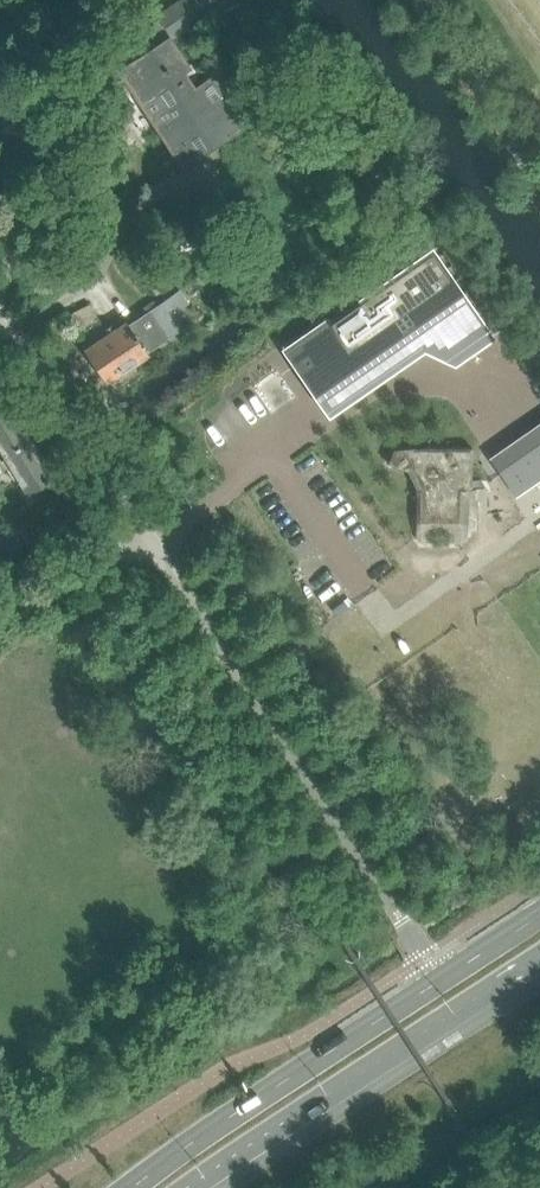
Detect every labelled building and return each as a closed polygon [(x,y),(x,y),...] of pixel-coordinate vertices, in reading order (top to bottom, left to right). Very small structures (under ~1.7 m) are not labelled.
[(232,0),(178,0),(157,14),(154,9),(99,44),(138,103),(190,68),(187,64),(171,39),(232,0)] [(189,79),(198,74),(190,62),(187,64),(190,68),(138,103),(181,169),(246,126),(212,75),(194,87),(189,79)] [(292,346),(325,395),(442,315),(463,351),(493,331),(436,248),(292,346)] [(154,268),(152,269),(141,275),(145,284),(159,277),(154,268)] [(165,288),(159,278),(149,283),(155,294),(165,288)] [(105,385),(149,356),(147,353),(165,340),(164,340),(197,318),(179,290),(127,325),(125,321),(115,328),(112,323),(101,331),(104,335),(82,350),(105,385)] [(66,316),(73,330),(96,318),(89,305),(66,316)] [(254,383),(273,412),(299,395),(280,366),(254,383)] [(46,464),(5,397),(0,400),(0,449),(27,493),(67,469),(59,456),(46,464)] [(498,458),(521,493),(539,480),(539,429),(498,458)] [(393,449),(387,463),(415,474),(415,538),(420,543),(461,543),(466,538),(467,523),(467,499),(485,489),(481,480),(471,480),(471,447),(468,447),(409,447),(393,449)] [(346,590),(324,605),(332,617),(354,602),(346,590)]
